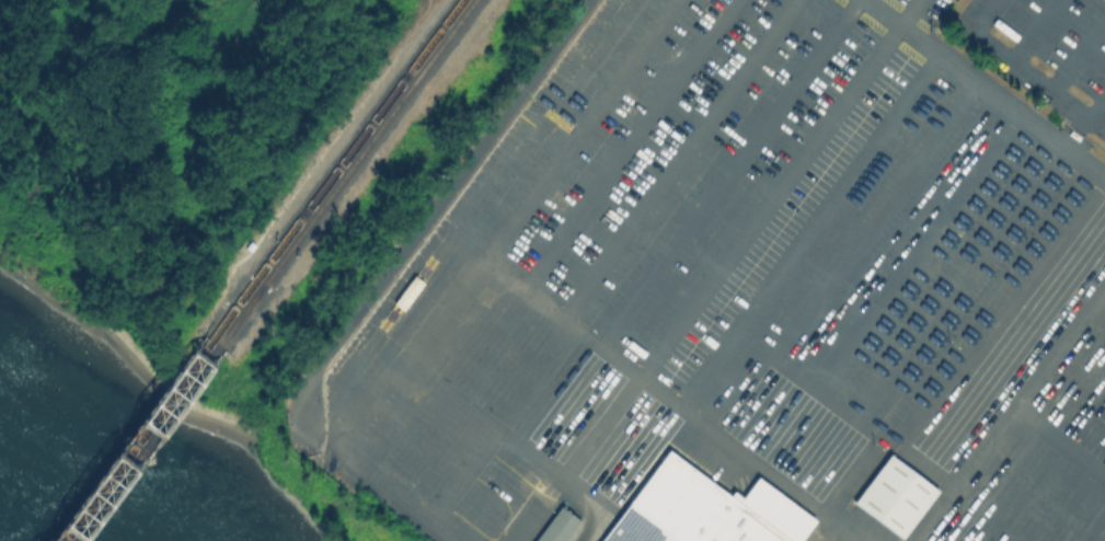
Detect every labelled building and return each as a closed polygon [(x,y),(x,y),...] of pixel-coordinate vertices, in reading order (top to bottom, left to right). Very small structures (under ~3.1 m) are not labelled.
[(813,518),(796,540),(597,540),(666,448),(728,495),(732,490),(740,495),(756,475),(813,518)] [(888,453),(934,487),(899,536),(853,500),(888,453)] [(578,518),(562,540),(532,540),(560,504),(578,518)]
